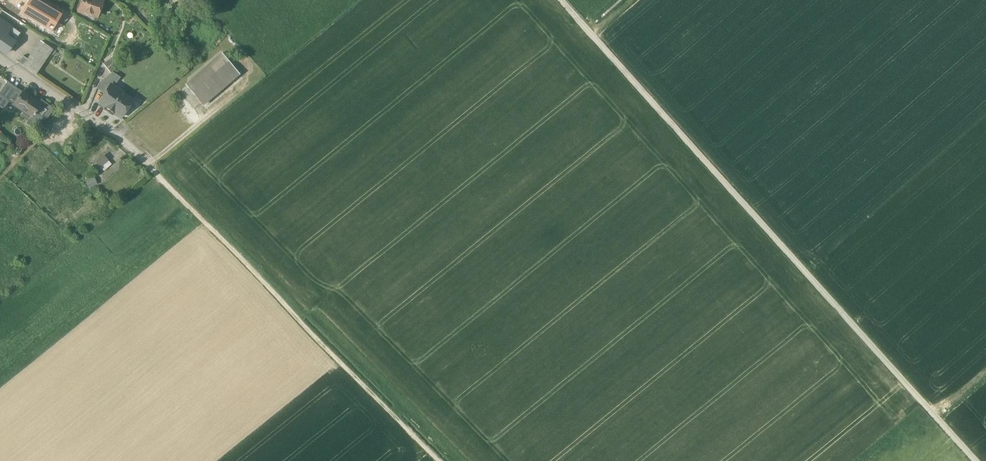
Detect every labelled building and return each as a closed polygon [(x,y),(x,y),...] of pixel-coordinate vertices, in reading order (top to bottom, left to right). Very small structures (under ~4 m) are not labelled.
[(2,10),(5,12),(12,0),(0,0),(0,9),(2,10)] [(18,14),(53,35),(66,13),(43,0),(26,0),(18,14)] [(100,0),(83,0),(79,9),(81,13),(86,15),(88,14),(95,16),(98,15),(103,1),(100,0)] [(0,20),(0,49),(6,54),(20,33),(0,20)] [(93,36),(88,49),(99,54),(104,40),(93,36)] [(41,42),(29,59),(32,61),(41,68),(53,50),(41,42)] [(223,51),(187,81),(206,104),(242,74),(223,51)] [(28,60),(23,56),(19,62),(27,69),(32,61),(29,59),(28,60)] [(113,57),(104,64),(111,73),(120,66),(113,57)] [(41,68),(32,61),(27,69),(36,75),(41,68)] [(113,72),(99,83),(97,88),(104,94),(111,85),(114,87),(120,78),(113,72)] [(7,84),(0,94),(0,96),(9,102),(16,91),(7,84)] [(114,87),(111,85),(104,94),(98,103),(106,108),(107,108),(112,112),(112,113),(120,118),(133,100),(114,87)] [(41,104),(23,92),(13,105),(24,112),(32,118),(41,104)] [(41,104),(32,118),(24,112),(23,113),(30,118),(27,123),(36,130),(44,119),(46,121),(55,109),(43,101),(41,104)] [(0,151),(0,156),(5,160),(11,153),(4,147),(0,151)] [(108,161),(101,167),(104,171),(112,165),(108,161)] [(86,180),(90,188),(99,183),(96,176),(86,180)]
